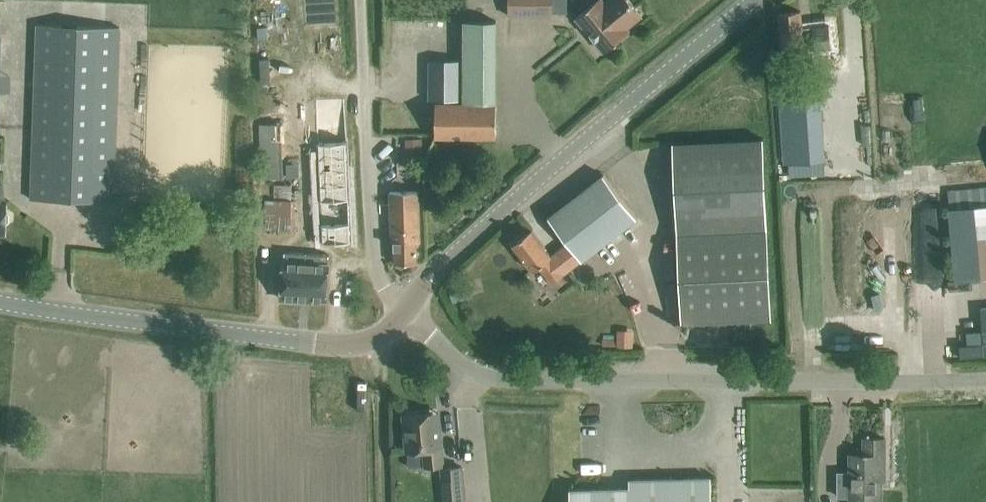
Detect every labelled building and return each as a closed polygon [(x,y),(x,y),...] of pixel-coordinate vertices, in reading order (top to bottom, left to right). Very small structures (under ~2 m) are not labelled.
[(509,16),(553,16),(553,0),(509,0),(509,16)] [(603,0),(597,0),(576,17),(604,52),(629,31),(627,28),(642,15),(630,0),(608,0),(605,3),(603,0)] [(784,61),(805,59),(800,12),(779,14),(784,61)] [(436,116),(436,136),(496,137),(496,121),(497,21),(465,21),(464,88),(461,88),(461,103),(436,103),(436,116)] [(38,24),(32,179),(31,199),(114,202),(120,27),(38,24)] [(460,60),(430,60),(430,100),(460,100),(460,60)] [(805,77),(807,97),(828,95),(826,75),(805,77)] [(792,96),(801,96),(801,87),(792,87),(792,96)] [(820,99),(780,103),(785,164),(825,161),(820,99)] [(287,175),(286,122),(262,122),(263,175),(287,175)] [(405,137),(403,166),(423,167),(424,137),(405,137)] [(683,320),(776,320),(774,139),(682,140),(683,320)] [(320,245),(348,245),(348,147),(320,147),(320,245)] [(603,175),(548,217),(581,260),(636,217),(603,175)] [(2,234),(5,234),(5,225),(9,222),(9,215),(6,213),(6,200),(3,200),(4,183),(0,183),(0,234),(2,234)] [(295,197),(295,183),(276,184),(276,198),(295,197)] [(949,190),(951,208),(950,208),(953,240),(985,236),(985,187),(949,190)] [(420,241),(419,191),(390,192),(392,242),(394,242),(395,263),(417,263),(416,242),(420,241)] [(297,198),(264,199),(264,229),(297,229),(297,198)] [(581,260),(548,217),(547,218),(568,244),(552,256),(532,230),(513,245),(533,271),(539,266),(552,284),(564,274),(581,260)] [(330,255),(284,252),(281,299),(301,300),(301,298),(327,299),(330,255)] [(985,354),(985,306),(984,306),(985,329),(969,329),(969,343),(964,343),(964,354),(985,354)] [(444,464),(439,425),(433,426),(432,413),(404,416),(407,451),(423,450),(425,466),(444,464)] [(881,482),(885,482),(885,438),(863,438),(863,454),(850,454),(850,474),(839,474),(839,497),(849,497),(849,501),(881,501),(881,482)] [(448,501),(466,501),(463,466),(444,468),(448,501)] [(570,489),(570,501),(712,501),(711,477),(629,479),(629,487),(611,488),(570,489)]
